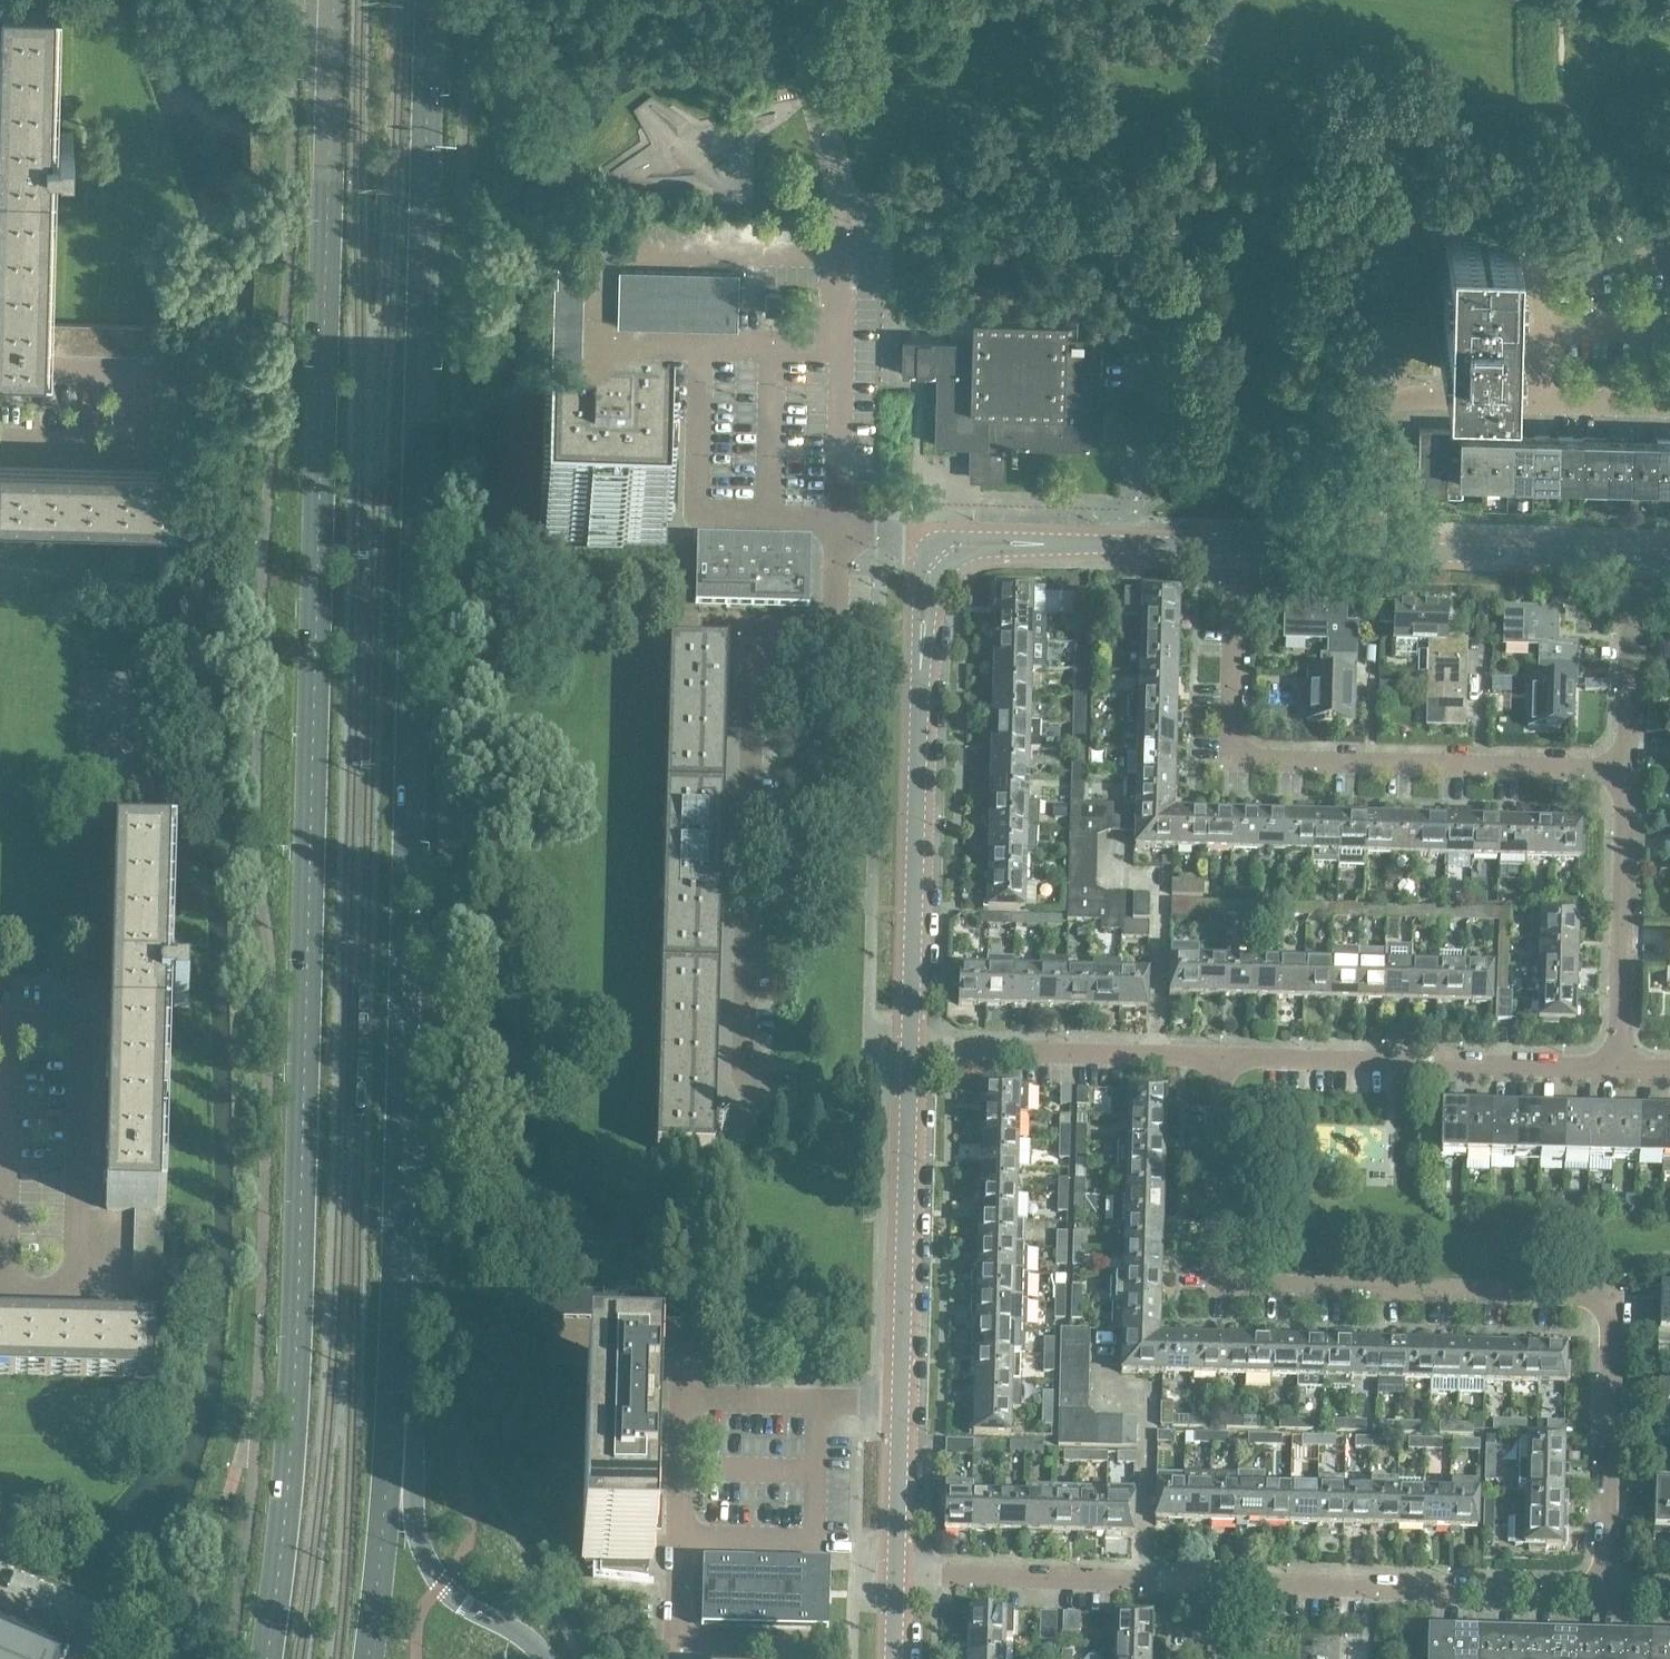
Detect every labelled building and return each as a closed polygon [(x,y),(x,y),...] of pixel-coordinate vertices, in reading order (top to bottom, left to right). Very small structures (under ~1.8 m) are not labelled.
[(19,352),(51,353),(51,351),(51,322),(56,147),(59,147),(59,149),(73,149),(74,132),(60,132),(60,134),(56,134),(60,0),(2,0),(0,58),(0,352),(19,352)] [(1469,209),(1469,221),(1490,222),(1490,209),(1469,209)] [(1490,222),(1469,221),(1445,221),(1441,368),(1510,370),(1514,222),(1490,222)] [(585,263),(575,263),(558,262),(558,286),(584,287),(584,286),(583,286),(583,275),(584,275),(585,263)] [(633,298),(634,271),(633,271),(633,272),(622,272),(622,270),(620,270),(619,298),(633,298)] [(646,299),(647,271),(646,271),(646,272),(635,272),(635,271),(634,271),(633,298),(646,299)] [(659,299),(660,271),(659,271),(659,273),(648,272),(648,271),(647,271),(646,299),(659,299)] [(672,299),(673,272),(672,272),(672,273),(661,273),(661,271),(660,271),(659,299),(672,299)] [(686,300),(686,272),(685,272),(685,274),(674,273),(674,272),(673,272),(672,299),(686,300)] [(696,300),(697,272),(694,272),(694,274),(687,274),(687,272),(686,272),(686,300),(696,300)] [(712,300),(713,273),(711,273),(711,274),(700,274),(700,272),(697,272),(696,300),(712,300)] [(725,301),(726,273),(725,273),(724,275),(713,274),(714,273),(713,273),(712,300),(725,301)] [(726,273),(725,301),(739,301),(739,274),(737,273),(737,275),(726,275),(726,273)] [(584,288),(584,287),(558,286),(555,286),(554,299),(584,300),(584,299),(582,299),(582,288),(584,288)] [(765,312),(767,312),(781,313),(782,293),(766,292),(765,312)] [(632,327),(633,298),(619,298),(618,326),(620,326),(620,325),(632,325),(632,327)] [(646,327),(646,299),(633,298),(632,327),(633,327),(634,325),(645,325),(645,327),(646,327)] [(584,301),(584,300),(554,299),(554,312),(583,313),(583,312),(582,312),(582,301),(584,301)] [(659,327),(659,299),(646,299),(646,327),(647,326),(658,326),(658,327),(659,327)] [(672,328),(672,299),(659,299),(659,327),(660,327),(660,326),(671,326),(671,328),(672,328)] [(685,328),(686,300),(672,299),(672,328),(673,328),(673,326),(684,327),(684,328),(685,328)] [(696,328),(696,300),(686,300),(685,328),(686,328),(686,327),(693,327),(693,328),(696,328)] [(711,329),(712,300),(696,300),(696,328),(699,328),(699,327),(710,327),(710,329),(711,329)] [(724,329),(725,301),(712,300),(711,329),(712,329),(712,327),(723,328),(723,329),(724,329)] [(738,329),(739,306),(739,301),(725,301),(724,329),(725,329),(725,328),(735,328),(735,329),(738,329)] [(583,314),(583,313),(554,312),(554,325),(583,326),(583,325),(582,325),(582,314),(583,314)] [(1055,319),(1055,318),(1054,318),(1054,319),(1032,319),(1032,318),(1031,318),(1031,319),(1009,318),(1009,317),(1008,317),(1008,318),(986,317),(986,316),(985,316),(985,317),(974,317),(973,328),(972,328),(972,329),(973,329),(973,340),(962,340),(962,339),(961,339),(961,340),(949,339),(938,339),(903,338),(902,374),(903,374),(903,373),(925,374),(926,374),(937,374),(937,385),(936,385),(936,386),(937,386),(936,408),(936,409),(935,431),(935,432),(935,444),(947,444),(946,444),(947,444),(969,445),(969,480),(1004,481),(1005,445),(1011,445),(1011,449),(1017,449),(1017,446),(1039,446),(1039,447),(1040,447),(1040,446),(1062,447),(1062,448),(1063,448),(1063,447),(1085,447),(1085,448),(1086,448),(1086,447),(1097,448),(1098,437),(1099,407),(1098,407),(1099,385),(1100,385),(1100,384),(1099,384),(1100,361),(1101,338),(1066,337),(1066,331),(1066,320),(1055,319)] [(64,352),(65,323),(51,322),(51,351),(52,351),(52,350),(63,350),(63,352),(64,352)] [(77,352),(78,323),(65,323),(64,352),(65,352),(65,350),(76,351),(76,352),(77,352)] [(90,352),(91,324),(78,323),(77,352),(78,352),(78,351),(89,351),(89,352),(90,352)] [(103,353),(104,324),(91,324),(90,352),(91,352),(91,351),(102,351),(102,353),(103,353)] [(116,353),(117,324),(104,324),(103,353),(105,353),(105,351),(115,352),(115,353),(116,353)] [(130,354),(130,325),(117,324),(116,353),(118,353),(118,352),(128,352),(128,353),(130,354)] [(583,327),(583,326),(554,325),(553,338),(583,339),(583,338),(581,338),(581,327),(583,327)] [(583,340),(583,339),(553,338),(553,352),(582,352),(582,351),(581,351),(581,340),(583,340)] [(582,353),(582,352),(553,352),(553,365),(582,365),(581,364),(581,353),(582,353)] [(37,371),(38,353),(19,353),(18,370),(37,371)] [(582,366),(582,365),(553,365),(552,379),(582,379),(582,377),(580,377),(580,366),(582,366)] [(662,550),(665,426),(551,423),(548,547),(662,550)] [(1484,486),(1485,434),(1486,426),(1462,425),(1461,438),(1462,438),(1462,477),(1447,476),(1447,495),(1461,495),(1461,486),(1484,486)] [(1485,434),(1484,486),(1510,487),(1511,427),(1486,426),(1485,434)] [(1535,427),(1511,427),(1510,487),(1534,488),(1535,427)] [(1559,428),(1535,427),(1534,488),(1558,488),(1559,428)] [(1462,438),(1461,438),(1448,437),(1448,429),(1419,428),(1419,430),(1421,430),(1419,493),(1417,493),(1417,495),(1447,496),(1447,495),(1447,476),(1462,477),(1462,438)] [(1583,429),(1559,428),(1558,488),(1582,489),(1583,429)] [(1609,429),(1583,429),(1582,489),(1608,490),(1609,429)] [(1633,430),(1609,429),(1608,490),(1632,490),(1633,430)] [(1657,431),(1633,430),(1632,490),(1657,491),(1657,431)] [(1657,431),(1657,491),(1669,491),(1669,431),(1657,431)] [(176,524),(178,467),(0,463),(1,450),(0,450),(0,519),(176,524)] [(811,543),(698,540),(696,607),(809,610),(811,543)] [(996,587),(996,615),(1045,616),(1045,589),(1029,588),(1029,584),(1028,584),(1015,584),(1015,583),(1013,583),(1013,588),(996,587)] [(1142,591),(1142,619),(1178,620),(1179,592),(1162,592),(1162,587),(1161,587),(1161,588),(1148,587),(1146,587),(1146,591),(1142,591)] [(1077,589),(1077,590),(1076,602),(1089,602),(1089,590),(1077,589)] [(1089,614),(1089,602),(1076,602),(1076,613),(1089,614)] [(1329,640),(1329,656),(1354,656),(1355,625),(1346,625),(1346,606),(1314,605),(1314,607),(1307,606),(1307,605),(1285,604),(1285,612),(1284,612),(1284,617),(1285,617),(1285,639),(1329,640)] [(1431,642),(1431,659),(1465,659),(1465,643),(1444,642),(1444,631),(1445,631),(1446,608),(1382,606),(1382,623),(1395,624),(1395,641),(1431,642)] [(1541,645),(1541,662),(1575,663),(1576,645),(1555,645),(1556,611),(1506,610),(1505,644),(1541,645)] [(1044,643),(1045,616),(996,615),(995,642),(1031,643),(1044,643)] [(1088,619),(1076,619),(1075,631),(1088,632),(1088,619)] [(1177,647),(1178,620),(1142,619),(1141,646),(1177,647)] [(1088,644),(1088,632),(1075,631),(1075,644),(1088,644)] [(1487,633),(1479,633),(1479,642),(1487,643),(1487,633)] [(1031,669),(1031,643),(995,642),(994,668),(1031,669)] [(1087,656),(1088,644),(1075,644),(1075,655),(1087,656)] [(1177,673),(1177,647),(1141,646),(1141,672),(1177,673)] [(726,649),(671,647),(670,666),(668,666),(668,683),(670,683),(669,702),(667,702),(667,719),(669,719),(668,738),(666,738),(666,754),(668,754),(667,773),(665,773),(665,790),(667,790),(666,810),(664,810),(664,827),(666,827),(665,846),(663,846),(663,863),(665,863),(664,882),(662,882),(662,899),(664,899),(663,917),(661,917),(661,934),(663,934),(662,953),(660,953),(660,970),(662,970),(661,990),(659,990),(659,1007),(661,1007),(660,1026),(658,1025),(658,1042),(660,1042),(660,1061),(657,1061),(657,1078),(659,1078),(659,1097),(656,1097),(656,1114),(658,1114),(658,1132),(655,1132),(655,1149),(657,1149),(657,1151),(714,1153),(714,1151),(713,1151),(714,1130),(715,1129),(721,1136),(729,1128),(716,1114),(716,1096),(715,1096),(725,696),(725,669),(726,649)] [(1087,668),(1087,656),(1075,655),(1074,667),(1087,668)] [(1353,722),(1354,656),(1329,656),(1321,656),(1320,673),(1309,672),(1308,721),(1353,722)] [(1308,671),(1319,672),(1320,658),(1309,658),(1308,671)] [(1463,726),(1465,659),(1431,659),(1429,725),(1463,726)] [(1573,729),(1575,664),(1575,663),(1541,662),(1539,728),(1573,729)] [(1030,696),(1031,669),(994,668),(993,694),(1030,696)] [(1176,701),(1177,673),(1141,672),(1140,699),(1176,701)] [(1087,674),(1074,673),(1074,685),(1087,686),(1087,674)] [(1086,698),(1087,686),(1074,685),(1074,697),(1086,698)] [(1029,723),(1030,696),(993,694),(993,722),(1029,723)] [(1086,709),(1086,698),(1074,697),(1073,709),(1086,709)] [(1176,701),(1140,699),(1129,699),(1128,726),(1175,727),(1176,701)] [(1086,721),(1086,709),(1073,709),(1073,720),(1086,721)] [(1029,749),(1029,723),(993,722),(992,748),(1029,749)] [(1085,726),(1073,726),(1072,739),(1085,739),(1085,726)] [(1174,753),(1175,727),(1138,726),(1138,752),(1174,753)] [(1085,751),(1085,739),(1072,739),(1072,751),(1085,751)] [(1028,777),(1029,749),(992,748),(991,775),(1028,777)] [(1084,762),(1085,751),(1072,751),(1072,762),(1084,762)] [(1179,756),(1174,755),(1174,753),(1128,752),(1127,780),(1174,781),(1174,767),(1179,768),(1179,756)] [(1084,775),(1084,762),(1072,762),(1071,774),(1084,775)] [(1027,803),(1028,777),(991,775),(991,802),(1027,803)] [(1071,780),(1071,792),(1084,792),(1084,781),(1071,780)] [(1173,807),(1174,781),(1127,780),(1126,805),(1137,806),(1173,807)] [(1084,804),(1084,792),(1071,792),(1071,804),(1080,804),(1084,804)] [(1027,803),(991,802),(990,829),(1026,830),(1039,830),(1041,804),(1027,803)] [(1080,821),(1080,804),(1071,804),(1070,821),(1080,821)] [(1111,831),(1111,805),(1084,804),(1080,804),(1080,821),(1079,837),(1097,837),(1097,838),(1097,835),(1098,835),(1098,834),(1109,832),(1110,832),(1111,832),(1111,831)] [(1124,832),(1124,805),(1111,805),(1111,831),(1122,832),(1124,832)] [(1137,833),(1137,806),(1126,805),(1124,805),(1124,832),(1135,832),(1135,833),(1137,833)] [(1179,849),(1180,813),(1173,812),(1173,807),(1137,806),(1137,833),(1136,848),(1179,849)] [(1206,850),(1207,813),(1180,813),(1179,849),(1206,850)] [(1232,850),(1233,814),(1207,813),(1206,850),(1232,850)] [(1259,851),(1260,815),(1233,814),(1232,850),(1259,851)] [(1285,852),(1286,816),(1260,815),(1259,851),(1285,852)] [(1312,853),(1313,816),(1286,816),(1285,852),(1312,853)] [(1338,864),(1339,817),(1313,816),(1312,853),(1311,863),(1338,864)] [(1656,827),(1669,828),(1669,817),(1657,816),(1656,827)] [(1365,868),(1365,854),(1367,818),(1339,817),(1338,864),(1338,867),(1365,868)] [(1392,855),(1393,819),(1367,818),(1365,854),(1392,855)] [(1419,856),(1420,819),(1393,819),(1392,855),(1419,856)] [(1446,856),(1447,820),(1420,819),(1419,856),(1446,856)] [(1473,857),(1474,821),(1447,820),(1446,856),(1473,857)] [(1079,837),(1080,821),(1070,821),(1070,837),(1079,837)] [(1499,858),(1499,821),(1474,821),(1473,857),(1499,858)] [(1527,859),(1528,822),(1499,821),(1499,858),(1527,859)] [(1552,859),(1553,823),(1528,822),(1527,859),(1552,859)] [(1580,824),(1553,823),(1552,859),(1579,860),(1579,857),(1584,857),(1584,855),(1583,855),(1584,842),(1584,841),(1580,840),(1580,824)] [(1026,857),(1026,830),(990,829),(989,856),(1026,857)] [(1096,849),(1097,837),(1079,837),(1070,837),(1070,849),(1097,849),(1096,849)] [(107,1210),(135,1211),(164,1212),(166,1212),(166,1210),(171,1005),(174,1005),(174,1008),(188,1008),(189,990),(175,990),(175,992),(171,992),(175,849),(176,849),(176,847),(117,846),(113,984),(113,997),(114,997),(113,1009),(109,1124),(110,1124),(110,1135),(109,1135),(108,1161),(109,1161),(109,1172),(108,1172),(108,1197),(108,1208),(107,1208),(107,1210)] [(1097,850),(1097,849),(1070,849),(1069,861),(1096,862),(1096,861),(1096,850),(1097,850)] [(1025,883),(1026,857),(989,856),(988,881),(1025,883)] [(1096,863),(1096,862),(1069,861),(1069,874),(1096,875),(1096,874),(1096,863)] [(1069,888),(1078,888),(1096,888),(1096,887),(1095,887),(1095,875),(1096,875),(1069,874),(1069,888)] [(1025,883),(988,881),(984,881),(984,883),(983,885),(982,887),(982,888),(982,891),(982,893),(982,895),(982,896),(983,898),(983,899),(983,901),(988,901),(988,909),(1024,910),(1025,883)] [(1204,882),(1172,881),(1172,895),(1203,896),(1204,882)] [(1078,904),(1078,888),(1069,888),(1068,904),(1078,904)] [(1106,921),(1107,894),(1106,893),(1106,894),(1096,889),(1096,888),(1078,888),(1078,904),(1077,921),(1102,921),(1106,921)] [(1119,922),(1120,894),(1120,895),(1108,894),(1107,894),(1106,921),(1118,922),(1119,922)] [(1132,923),(1133,896),(1133,895),(1132,895),(1121,895),(1121,894),(1120,894),(1119,922),(1132,923)] [(1150,897),(1133,896),(1132,923),(1149,923),(1150,897)] [(1196,918),(1196,901),(1172,900),(1171,917),(1196,918)] [(1578,901),(1552,900),(1551,903),(1551,913),(1578,913),(1578,901)] [(1216,914),(1216,901),(1202,901),(1202,913),(1216,914)] [(1227,914),(1227,902),(1216,901),(1216,914),(1227,914)] [(1238,914),(1239,902),(1227,902),(1227,914),(1238,914)] [(1250,902),(1239,902),(1238,914),(1250,915),(1250,902)] [(1268,915),(1268,903),(1256,903),(1256,915),(1268,915)] [(1279,916),(1279,903),(1268,903),(1268,915),(1279,916)] [(1293,916),(1293,904),(1279,903),(1279,916),(1293,916)] [(1551,913),(1551,903),(1536,903),(1536,912),(1551,913)] [(1077,921),(1078,904),(1068,904),(1068,920),(1077,921)] [(1304,904),(1293,904),(1293,916),(1303,916),(1304,904)] [(1322,917),(1322,904),(1309,904),(1309,916),(1322,917)] [(1332,917),(1332,905),(1322,904),(1322,917),(1332,917)] [(1345,917),(1346,905),(1332,905),(1332,917),(1345,917)] [(1357,905),(1346,905),(1345,917),(1357,918),(1357,905)] [(1374,918),(1375,906),(1363,906),(1363,918),(1374,918)] [(1385,919),(1386,906),(1375,906),(1374,918),(1385,919)] [(1399,919),(1399,907),(1386,906),(1385,919),(1399,919)] [(1411,907),(1399,907),(1399,919),(1411,919),(1411,907)] [(1429,920),(1429,907),(1417,907),(1416,919),(1429,920)] [(1440,920),(1441,908),(1429,907),(1429,920),(1440,920)] [(1451,920),(1452,908),(1441,908),(1440,920),(1451,920)] [(1464,921),(1465,908),(1452,908),(1451,920),(1464,921)] [(1482,921),(1483,909),(1470,908),(1470,921),(1482,921)] [(1494,922),(1494,909),(1483,909),(1482,921),(1494,922)] [(1510,909),(1500,909),(1499,926),(1509,926),(1510,909)] [(1577,942),(1578,913),(1551,913),(1536,912),(1532,912),(1531,940),(1541,941),(1577,942)] [(996,925),(997,915),(980,914),(980,924),(996,925)] [(1011,916),(1011,915),(997,915),(996,925),(1011,925),(1011,924),(1011,916)] [(1033,925),(1033,916),(1016,915),(1016,925),(1033,925)] [(1047,926),(1048,916),(1033,916),(1033,925),(1047,926)] [(1063,917),(1048,916),(1047,926),(1063,926),(1063,917)] [(1118,931),(1118,922),(1106,921),(1102,921),(1102,930),(1118,931)] [(1149,938),(1149,923),(1132,923),(1119,922),(1118,922),(1118,931),(1132,931),(1132,938),(1149,938)] [(1509,940),(1509,926),(1499,926),(1499,940),(1509,940)] [(1576,969),(1577,942),(1541,941),(1540,968),(1576,969)] [(1197,996),(1198,959),(1198,946),(1171,945),(1169,995),(1197,996)] [(1499,946),(1498,963),(1508,963),(1508,947),(1499,946)] [(1276,998),(1277,962),(1277,951),(1251,950),(1250,961),(1249,997),(1276,998)] [(1465,1003),(1466,967),(1466,953),(1439,953),(1439,966),(1438,1002),(1465,1003)] [(1066,1008),(1067,971),(1067,960),(1041,959),(1040,971),(1039,1007),(1066,1008)] [(1224,997),(1225,960),(1198,959),(1197,996),(1224,997)] [(1249,997),(1250,961),(1225,960),(1224,997),(1249,997)] [(1120,1009),(1121,973),(1121,962),(1094,961),(1094,972),(1093,1009),(1120,1009)] [(1303,999),(1304,962),(1277,962),(1276,998),(1303,999)] [(1330,1000),(1331,963),(1304,962),(1303,999),(1330,1000)] [(1356,1000),(1357,964),(1331,963),(1330,1000),(1356,1000)] [(1507,993),(1508,963),(1498,963),(1497,993),(1507,993)] [(1383,1001),(1384,964),(1357,964),(1356,1000),(1383,1001)] [(1410,1002),(1411,965),(1384,964),(1383,1001),(1410,1002)] [(1438,1002),(1439,966),(1411,965),(1410,1002),(1438,1002)] [(1492,967),(1466,967),(1465,1003),(1491,1004),(1492,967)] [(1576,995),(1576,969),(1540,968),(1539,994),(1576,995)] [(987,1006),(988,969),(959,969),(959,972),(955,972),(955,974),(955,987),(954,987),(954,988),(959,988),(958,1005),(987,1006)] [(1013,1007),(1014,970),(988,969),(987,1006),(1013,1007)] [(1039,1007),(1040,971),(1014,970),(1013,1007),(1039,1007)] [(1093,1009),(1094,972),(1067,971),(1066,1008),(1093,1009)] [(1148,974),(1121,973),(1120,1009),(1147,1010),(1148,974)] [(1513,993),(1507,993),(1497,993),(1496,1020),(1511,1020),(1513,993)] [(1575,1022),(1576,995),(1539,994),(1539,1021),(1542,1021),(1542,1025),(1543,1025),(1557,1025),(1557,1026),(1558,1026),(1558,1021),(1575,1022)] [(978,1113),(982,1113),(1018,1114),(1031,1114),(1032,1087),(1015,1087),(1015,1082),(1014,1082),(1014,1083),(1000,1083),(1000,1082),(998,1082),(998,1086),(983,1086),(982,1104),(978,1104),(978,1113)] [(1129,1090),(1129,1117),(1165,1118),(1166,1091),(1150,1091),(1150,1086),(1149,1086),(1149,1087),(1135,1086),(1133,1086),(1133,1090),(1129,1090)] [(1070,1105),(1071,1088),(1061,1088),(1061,1105),(1070,1105)] [(1087,1105),(1087,1089),(1077,1089),(1077,1105),(1087,1105)] [(1467,1156),(1468,1111),(1443,1110),(1442,1155),(1467,1156)] [(1491,1157),(1492,1112),(1492,1111),(1468,1111),(1467,1156),(1491,1157)] [(1515,1157),(1516,1112),(1492,1111),(1492,1112),(1491,1157),(1515,1157)] [(1540,1158),(1541,1113),(1541,1112),(1516,1112),(1515,1157),(1540,1158)] [(1564,1159),(1566,1113),(1541,1112),(1541,1113),(1540,1158),(1564,1159)] [(1018,1141),(1018,1114),(982,1113),(981,1140),(1018,1141)] [(1589,1159),(1590,1114),(1566,1113),(1564,1159),(1589,1159)] [(1613,1160),(1614,1115),(1614,1114),(1590,1114),(1589,1159),(1613,1160)] [(1638,1161),(1639,1115),(1614,1114),(1614,1115),(1613,1160),(1638,1161)] [(1662,1161),(1663,1116),(1639,1115),(1638,1161),(1662,1161)] [(1164,1144),(1165,1118),(1129,1117),(1128,1143),(1164,1144)] [(1060,1125),(1060,1142),(1069,1142),(1070,1125),(1060,1125)] [(1086,1126),(1076,1126),(1076,1142),(1086,1142),(1086,1126)] [(1017,1167),(1018,1141),(981,1140),(981,1166),(1017,1167)] [(1069,1158),(1069,1142),(1060,1142),(1059,1158),(1069,1158)] [(1085,1159),(1086,1142),(1076,1142),(1076,1158),(1085,1159)] [(1163,1171),(1164,1144),(1128,1143),(1127,1170),(1163,1171)] [(1016,1194),(1017,1167),(981,1166),(980,1193),(1016,1194)] [(1163,1198),(1163,1171),(1127,1170),(1126,1197),(1163,1198)] [(1059,1178),(1058,1195),(1068,1196),(1069,1179),(1059,1178)] [(1085,1179),(1075,1179),(1075,1195),(1085,1196),(1085,1179)] [(1015,1221),(1016,1194),(980,1193),(979,1220),(1015,1221)] [(1551,1202),(1551,1206),(1563,1207),(1563,1203),(1564,1194),(1556,1194),(1551,1199),(1551,1202)] [(1068,1213),(1068,1196),(1058,1195),(1058,1212),(1068,1213)] [(1084,1213),(1085,1196),(1075,1195),(1074,1213),(1084,1213)] [(1574,1203),(1574,1207),(1588,1207),(1588,1205),(1588,1195),(1586,1195),(1580,1195),(1575,1200),(1574,1203)] [(1163,1198),(1126,1197),(1113,1196),(1112,1223),(1126,1224),(1162,1225),(1163,1198)] [(164,1225),(164,1212),(135,1211),(135,1212),(137,1212),(136,1223),(135,1223),(135,1224),(164,1225)] [(1023,1221),(1015,1221),(979,1220),(979,1246),(1015,1247),(1023,1248),(1023,1221)] [(163,1238),(164,1225),(135,1224),(135,1225),(136,1225),(136,1236),(134,1236),(134,1237),(163,1238)] [(1161,1251),(1162,1225),(1126,1224),(1125,1250),(1161,1251)] [(1058,1232),(1057,1249),(1067,1249),(1067,1232),(1058,1232)] [(1084,1233),(1074,1232),(1073,1249),(1083,1249),(1084,1233)] [(163,1251),(163,1238),(134,1237),(134,1238),(136,1238),(136,1249),(134,1249),(134,1250),(163,1251)] [(1014,1275),(1015,1247),(979,1246),(978,1272),(978,1274),(1014,1275)] [(1066,1265),(1067,1249),(1057,1249),(1057,1265),(1066,1265)] [(1083,1265),(1083,1249),(1073,1249),(1073,1265),(1083,1265)] [(163,1264),(163,1251),(134,1250),(134,1251),(135,1251),(135,1262),(134,1262),(134,1263),(163,1264)] [(1160,1278),(1161,1251),(1125,1250),(1124,1277),(1160,1278)] [(162,1277),(163,1264),(134,1263),(134,1265),(135,1265),(135,1275),(133,1275),(133,1276),(162,1277)] [(1027,1275),(1014,1275),(978,1274),(978,1272),(974,1272),(974,1274),(972,1274),(972,1288),(977,1289),(977,1301),(1026,1302),(1027,1275)] [(162,1290),(162,1277),(133,1276),(133,1278),(135,1278),(134,1288),(133,1288),(133,1290),(162,1290)] [(1160,1278),(1124,1277),(1112,1277),(1111,1304),(1113,1304),(1160,1305),(1160,1278)] [(1066,1286),(1056,1286),(1056,1303),(1066,1303),(1066,1286)] [(1073,1286),(1072,1303),(1082,1303),(1082,1286),(1073,1286)] [(161,1305),(162,1290),(133,1290),(133,1291),(134,1291),(134,1301),(133,1301),(133,1304),(161,1305)] [(552,1317),(552,1290),(534,1290),(533,1317),(540,1317),(540,1315),(551,1316),(551,1317),(552,1317)] [(565,1318),(566,1291),(552,1290),(552,1317),(553,1318),(553,1316),(564,1316),(564,1318),(565,1318)] [(578,1318),(579,1291),(566,1291),(565,1318),(566,1318),(566,1316),(577,1316),(577,1318),(578,1318)] [(591,1318),(592,1291),(579,1291),(578,1318),(579,1318),(579,1316),(590,1317),(590,1318),(591,1318)] [(604,1319),(605,1292),(592,1291),(591,1318),(592,1319),(592,1317),(603,1317),(603,1319),(604,1319)] [(617,1319),(618,1292),(605,1292),(604,1319),(605,1319),(605,1317),(616,1317),(616,1319),(617,1319)] [(630,1319),(631,1292),(618,1292),(617,1319),(618,1319),(618,1317),(629,1318),(629,1319),(630,1319)] [(643,1320),(644,1293),(631,1292),(630,1319),(632,1320),(632,1318),(642,1318),(642,1320),(643,1320)] [(656,1320),(657,1293),(644,1293),(643,1320),(645,1320),(645,1318),(655,1318),(655,1320),(656,1320)] [(670,1320),(670,1293),(657,1293),(656,1320),(658,1320),(658,1318),(668,1319),(668,1320),(670,1320)] [(683,1321),(683,1294),(670,1293),(670,1320),(671,1320),(671,1319),(681,1319),(681,1321),(683,1321)] [(1660,1333),(1669,1333),(1669,1298),(1660,1298),(1659,1333),(1660,1333)] [(1026,1302),(977,1301),(971,1300),(971,1317),(977,1317),(976,1327),(1013,1328),(1025,1328),(1026,1302)] [(1065,1318),(1066,1303),(1056,1303),(1055,1318),(1065,1318)] [(1082,1319),(1082,1304),(1082,1303),(1072,1303),(1072,1319),(1082,1319)] [(1159,1332),(1160,1305),(1113,1304),(1112,1331),(1123,1331),(1159,1332)] [(153,1322),(0,1318),(0,1374),(153,1379),(155,1322),(153,1322)] [(1012,1355),(1013,1328),(976,1327),(976,1354),(1012,1355)] [(1090,1329),(1072,1329),(1061,1328),(1061,1343),(1090,1343),(1090,1342),(1089,1342),(1089,1332),(1090,1332),(1090,1329)] [(1163,1374),(1163,1341),(1159,1341),(1159,1332),(1123,1331),(1122,1373),(1163,1374)] [(1054,1356),(1055,1339),(1045,1338),(1044,1356),(1054,1356)] [(1191,1375),(1192,1339),(1164,1338),(1163,1341),(1163,1374),(1191,1375)] [(1218,1376),(1219,1340),(1192,1339),(1191,1375),(1218,1376)] [(1245,1377),(1246,1340),(1219,1340),(1218,1376),(1245,1377)] [(1271,1377),(1272,1341),(1246,1340),(1245,1377),(1271,1377)] [(1298,1378),(1299,1342),(1272,1341),(1271,1377),(1298,1378)] [(1325,1388),(1326,1342),(1299,1342),(1298,1378),(1298,1389),(1322,1390),(1322,1388),(1325,1388)] [(1351,1384),(1351,1379),(1353,1343),(1326,1342),(1325,1388),(1350,1388),(1350,1384),(1351,1384)] [(1090,1345),(1090,1343),(1061,1343),(1061,1356),(1089,1357),(1089,1355),(1088,1355),(1089,1345),(1090,1345)] [(1378,1380),(1379,1344),(1353,1343),(1351,1379),(1378,1380)] [(1405,1381),(1406,1345),(1379,1344),(1378,1380),(1405,1381)] [(1432,1382),(1433,1345),(1406,1345),(1405,1381),(1432,1382)] [(1458,1393),(1459,1346),(1433,1345),(1432,1382),(1431,1393),(1458,1393)] [(1485,1394),(1485,1383),(1486,1347),(1459,1346),(1458,1393),(1485,1394)] [(1512,1384),(1513,1347),(1486,1347),(1485,1383),(1512,1384)] [(1538,1384),(1539,1348),(1513,1347),(1512,1384),(1538,1384)] [(1566,1349),(1539,1348),(1538,1384),(1565,1385),(1565,1381),(1570,1381),(1570,1380),(1569,1380),(1570,1366),(1570,1364),(1566,1364),(1566,1349)] [(1023,1355),(1012,1355),(976,1354),(975,1381),(1022,1382),(1023,1355)] [(1054,1371),(1054,1356),(1044,1356),(1044,1371),(1054,1371)] [(1089,1358),(1089,1357),(1061,1356),(1060,1369),(1089,1370),(1089,1368),(1088,1368),(1088,1358),(1089,1358)] [(1089,1371),(1089,1370),(1060,1369),(1060,1382),(1088,1383),(1089,1381),(1088,1381),(1088,1371),(1089,1371)] [(649,1567),(652,1447),(654,1378),(591,1377),(590,1377),(590,1396),(585,1565),(649,1567)] [(1021,1408),(1022,1382),(975,1381),(974,1406),(974,1407),(1010,1408),(1021,1408)] [(1088,1384),(1088,1383),(1060,1382),(1060,1395),(1088,1396),(1088,1394),(1087,1394),(1088,1384)] [(1657,1431),(1657,1445),(1669,1445),(1669,1387),(1658,1386),(1657,1431)] [(1043,1391),(1043,1410),(1053,1410),(1053,1392),(1043,1391)] [(1190,1427),(1190,1417),(1173,1417),(1174,1395),(1163,1394),(1163,1426),(1190,1427)] [(1088,1397),(1088,1396),(1060,1395),(1059,1410),(1085,1411),(1088,1408),(1087,1408),(1087,1397),(1088,1397)] [(1010,1436),(1010,1408),(974,1407),(974,1406),(970,1406),(969,1424),(974,1424),(974,1435),(1010,1436)] [(1093,1446),(1093,1421),(1096,1418),(1096,1417),(1093,1420),(1085,1412),(1089,1409),(1088,1408),(1085,1411),(1059,1410),(1058,1445),(1093,1446)] [(1052,1425),(1053,1410),(1043,1410),(1043,1425),(1052,1425)] [(1206,1418),(1190,1417),(1190,1427),(1205,1427),(1206,1418)] [(1108,1447),(1109,1418),(1108,1418),(1108,1419),(1097,1419),(1097,1418),(1096,1418),(1093,1421),(1093,1446),(1108,1447)] [(1121,1447),(1122,1419),(1121,1419),(1110,1419),(1110,1418),(1109,1418),(1108,1447),(1121,1447)] [(1243,1428),(1244,1419),(1226,1418),(1226,1428),(1243,1428)] [(1123,1419),(1122,1419),(1121,1447),(1135,1447),(1136,1419),(1134,1419),(1134,1420),(1123,1419)] [(1259,1419),(1244,1419),(1243,1428),(1259,1429),(1259,1419)] [(1297,1430),(1297,1420),(1279,1420),(1279,1429),(1297,1430)] [(1312,1420),(1297,1420),(1297,1430),(1312,1430),(1312,1420)] [(1510,1430),(1511,1421),(1495,1420),(1494,1430),(1510,1430)] [(1350,1431),(1350,1421),(1333,1421),(1333,1431),(1350,1431)] [(1366,1422),(1350,1421),(1350,1431),(1366,1431),(1366,1422)] [(1527,1421),(1511,1421),(1510,1430),(1527,1431),(1527,1421)] [(1404,1432),(1404,1423),(1386,1422),(1386,1432),(1404,1432)] [(1548,1422),(1547,1432),(1564,1432),(1564,1422),(1548,1422)] [(1419,1423),(1404,1423),(1404,1432),(1419,1433),(1419,1423)] [(1457,1434),(1457,1424),(1440,1424),(1439,1433),(1457,1434)] [(1473,1424),(1457,1424),(1457,1434),(1472,1434),(1473,1424)] [(1174,1443),(1174,1433),(1158,1433),(1158,1442),(1174,1443)] [(1211,1444),(1211,1434),(1195,1434),(1195,1443),(1211,1444)] [(1228,1444),(1228,1434),(1211,1434),(1211,1444),(1228,1444)] [(1265,1445),(1265,1435),(1249,1435),(1249,1445),(1265,1445)] [(1282,1436),(1265,1435),(1265,1445),(1282,1446),(1282,1436)] [(1318,1447),(1319,1437),(1303,1436),(1303,1446),(1318,1447)] [(1335,1437),(1319,1437),(1318,1447),(1335,1447),(1335,1437)] [(1495,1445),(1495,1437),(1487,1437),(1486,1445),(1495,1445)] [(1372,1448),(1372,1438),(1356,1438),(1356,1447),(1372,1448)] [(1389,1439),(1372,1438),(1372,1448),(1388,1448),(1389,1439)] [(1528,1438),(1527,1465),(1563,1466),(1564,1439),(1528,1438)] [(1426,1449),(1426,1439),(1409,1439),(1409,1449),(1426,1449)] [(1442,1440),(1426,1439),(1426,1449),(1442,1450),(1442,1440)] [(1453,1450),(1480,1450),(1480,1441),(1453,1440),(1453,1450)] [(973,1456),(973,1451),(974,1441),(947,1441),(946,1455),(973,1456)] [(989,1452),(990,1442),(974,1441),(973,1451),(989,1452)] [(1027,1452),(1027,1443),(1011,1442),(1010,1452),(1027,1452)] [(1043,1444),(1027,1443),(1027,1452),(1043,1453),(1043,1444)] [(1486,1446),(1486,1463),(1496,1464),(1497,1447),(1486,1446)] [(1080,1462),(1080,1452),(1065,1452),(1065,1462),(1080,1462)] [(1098,1453),(1080,1452),(1080,1462),(1098,1463),(1098,1453)] [(1135,1454),(1118,1454),(1118,1463),(1135,1464),(1135,1454)] [(1495,1481),(1496,1465),(1496,1464),(1486,1463),(1485,1480),(1495,1481)] [(1562,1493),(1563,1466),(1527,1465),(1526,1492),(1562,1493)] [(1183,1521),(1184,1485),(1184,1474),(1157,1474),(1155,1521),(1183,1521)] [(1236,1523),(1237,1479),(1237,1477),(1221,1477),(1221,1486),(1210,1486),(1209,1522),(1236,1523)] [(1343,1526),(1344,1490),(1345,1478),(1318,1478),(1318,1489),(1316,1525),(1343,1526)] [(1263,1523),(1264,1487),(1265,1480),(1237,1479),(1236,1523),(1247,1523),(1247,1529),(1263,1529),(1263,1523)] [(1398,1491),(1398,1483),(1398,1481),(1371,1480),(1371,1491),(1370,1526),(1397,1527),(1398,1491)] [(1451,1480),(1451,1493),(1450,1535),(1451,1535),(1457,1535),(1459,1535),(1459,1529),(1477,1529),(1478,1480),(1451,1480)] [(1424,1528),(1425,1492),(1425,1484),(1398,1483),(1398,1491),(1397,1527),(1424,1528)] [(971,1531),(972,1495),(973,1484),(945,1484),(945,1498),(941,1498),(941,1500),(941,1514),(940,1514),(940,1515),(945,1515),(944,1531),(971,1531)] [(1655,1484),(1654,1529),(1653,1529),(1653,1544),(1655,1544),(1655,1536),(1669,1536),(1669,1485),(1655,1484)] [(1051,1533),(1052,1497),(1052,1486),(1053,1486),(1026,1485),(1026,1496),(1025,1496),(1025,1533),(1051,1533)] [(1209,1522),(1210,1486),(1184,1485),(1183,1521),(1209,1522)] [(1079,1487),(1053,1486),(1052,1486),(1052,1497),(1051,1533),(1078,1534),(1079,1487)] [(1104,1535),(1106,1488),(1079,1487),(1078,1534),(1104,1535)] [(1289,1524),(1290,1488),(1264,1487),(1263,1523),(1289,1524)] [(1133,1488),(1106,1488),(1104,1535),(1132,1535),(1133,1488)] [(1316,1525),(1318,1489),(1290,1488),(1289,1524),(1316,1525)] [(1370,1526),(1371,1491),(1344,1490),(1343,1526),(1370,1526)] [(1450,1535),(1451,1493),(1425,1492),(1424,1528),(1445,1528),(1445,1533),(1450,1535)] [(1562,1504),(1562,1493),(1526,1492),(1526,1519),(1562,1520),(1568,1520),(1568,1505),(1562,1504)] [(998,1532),(999,1496),(972,1495),(971,1531),(998,1532)] [(1025,1533),(1025,1496),(999,1496),(998,1532),(1025,1533)] [(1494,1501),(1485,1501),(1484,1518),(1494,1518),(1494,1501)] [(1493,1534),(1494,1518),(1484,1518),(1484,1534),(1493,1534)] [(1561,1530),(1562,1520),(1526,1519),(1526,1520),(1516,1520),(1515,1546),(1529,1546),(1529,1551),(1530,1551),(1530,1550),(1544,1550),(1544,1551),(1546,1551),(1546,1547),(1565,1547),(1565,1546),(1567,1546),(1567,1531),(1561,1530)] [(829,1564),(812,1563),(704,1561),(702,1627),(828,1631),(829,1564)] [(1013,1639),(1013,1613),(1001,1612),(1001,1608),(1000,1608),(986,1608),(986,1607),(984,1607),(984,1612),(964,1611),(964,1629),(968,1630),(968,1638),(1004,1639),(1013,1639)] [(1115,1615),(1115,1642),(1151,1642),(1151,1616),(1136,1616),(1136,1611),(1135,1611),(1135,1612),(1121,1611),(1120,1611),(1119,1615),(1115,1615)] [(1040,1641),(1046,1641),(1056,1641),(1057,1614),(1041,1613),(1040,1641)] [(1063,1614),(1063,1641),(1079,1642),(1080,1614),(1063,1614)] [(1503,1638),(1503,1637),(1501,1637),(1501,1631),(1492,1630),(1492,1637),(1478,1637),(1478,1658),(1502,1658),(1503,1638)] [(0,1633),(0,1658),(59,1658),(0,1633)] [(1454,1636),(1452,1636),(1452,1641),(1451,1641),(1443,1641),(1443,1636),(1431,1636),(1431,1635),(1429,1635),(1429,1658),(1453,1658),(1454,1636)] [(1478,1637),(1477,1637),(1477,1641),(1476,1641),(1476,1642),(1468,1642),(1468,1637),(1454,1636),(1453,1658),(1478,1658),(1478,1637)] [(1004,1639),(968,1638),(968,1658),(1004,1658),(1004,1639)] [(1527,1638),(1526,1638),(1526,1643),(1525,1643),(1517,1643),(1517,1638),(1503,1638),(1502,1658),(1527,1658),(1527,1638)] [(1552,1639),(1550,1639),(1550,1643),(1550,1644),(1541,1644),(1541,1639),(1527,1638),(1527,1658),(1551,1658),(1552,1639)] [(1576,1640),(1576,1639),(1575,1639),(1575,1644),(1574,1644),(1566,1644),(1566,1639),(1552,1639),(1551,1658),(1576,1658),(1576,1640)] [(1601,1640),(1599,1640),(1599,1645),(1598,1645),(1590,1645),(1590,1640),(1576,1640),(1576,1658),(1600,1658),(1601,1640)] [(1625,1641),(1624,1641),(1624,1645),(1623,1645),(1623,1646),(1615,1646),(1615,1641),(1601,1640),(1600,1658),(1625,1658),(1625,1641)] [(1650,1642),(1650,1641),(1648,1641),(1648,1646),(1647,1646),(1639,1646),(1639,1641),(1625,1641),(1625,1658),(1649,1658),(1650,1642)] [(1151,1642),(1115,1642),(1115,1643),(1103,1642),(1103,1658),(1150,1658),(1151,1642)] [(1664,1647),(1664,1642),(1650,1642),(1649,1658),(1669,1658),(1669,1647),(1664,1647)]
